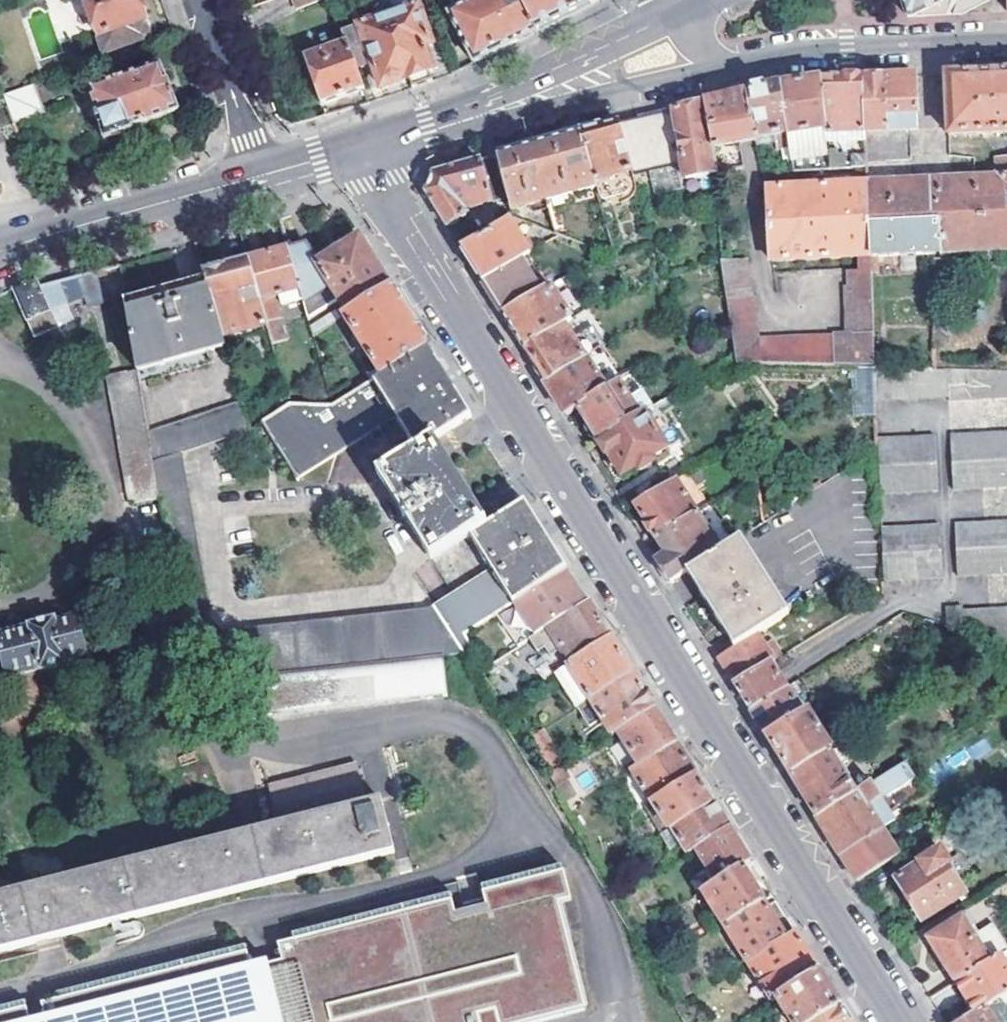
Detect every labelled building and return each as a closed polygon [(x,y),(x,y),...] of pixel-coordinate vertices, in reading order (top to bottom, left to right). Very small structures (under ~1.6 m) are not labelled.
[(94,57),(141,41),(136,25),(145,21),(138,0),(75,0),(94,57)] [(296,11),(329,0),(292,0),(296,11)] [(429,9),(447,2),(446,0),(426,0),(429,9)] [(475,66),(478,64),(529,38),(536,34),(518,0),(481,0),(474,4),(471,0),(465,0),(451,7),(455,14),(449,17),(475,66)] [(536,34),(595,4),(593,0),(518,0),(536,34)] [(907,17),(912,16),(944,0),(900,0),(907,17)] [(411,94),(433,86),(430,77),(434,75),(426,52),(433,49),(419,11),(417,11),(414,1),(380,13),(383,22),(343,37),(346,45),(352,62),(357,60),(361,73),(372,70),(380,93),(408,84),(411,94)] [(352,62),(346,45),(304,60),(321,107),(362,92),(352,62)] [(85,94),(100,141),(177,112),(160,67),(85,94)] [(987,73),(948,75),(949,136),(1006,134),(1006,72),(987,73)] [(890,78),(864,79),(867,134),(881,133),(883,145),(913,144),(912,131),(919,131),(918,126),(917,77),(890,78)] [(827,81),(819,82),(829,170),(856,167),(857,182),(868,182),(868,162),(867,134),(864,79),(837,81),(827,81)] [(795,85),(779,88),(790,136),(793,173),(829,170),(819,82),(813,83),(801,84),(795,85)] [(790,136),(779,88),(773,89),(748,94),(755,141),(790,136)] [(5,99),(13,124),(43,113),(33,89),(5,99)] [(715,102),(708,104),(717,176),(743,170),(740,146),(755,143),(755,141),(748,94),(740,96),(715,102)] [(717,176),(708,104),(669,114),(617,127),(630,172),(632,176),(648,174),(676,169),(682,168),(685,182),(717,176)] [(578,134),(592,182),(630,172),(617,127),(610,129),(584,135),(581,133),(578,134)] [(881,133),(867,134),(868,162),(913,159),(913,144),(883,145),(881,133)] [(552,142),(530,148),(546,201),(593,188),(592,182),(578,134),(552,142)] [(503,156),(496,157),(507,196),(511,210),(546,201),(530,148),(522,150),(503,156)] [(424,193),(445,227),(466,214),(463,209),(507,196),(496,157),(474,164),(431,175),(428,183),(424,193)] [(929,178),(931,219),(933,252),(1006,248),(1006,160),(996,159),(997,175),(977,176),(938,178),(929,178)] [(654,198),(681,192),(676,169),(648,174),(654,198)] [(868,182),(870,223),(931,219),(929,178),(899,180),(868,182)] [(767,191),(771,262),(861,253),(871,253),(870,223),(868,182),(857,182),(767,191)] [(507,221),(511,227),(521,220),(513,217),(507,221)] [(931,219),(870,223),(871,253),(933,252),(931,219)] [(477,279),(480,284),(528,253),(520,242),(511,227),(507,221),(459,250),(477,279)] [(297,290),(300,300),(308,298),(320,290),(328,304),(336,299),(346,315),(390,288),(386,282),(359,238),(338,251),(318,264),(315,259),(309,250),(305,244),(287,249),(297,290)] [(524,239),(520,242),(528,253),(532,251),(524,239)] [(246,260),(258,301),(269,298),(278,295),(297,290),(287,249),(246,260)] [(496,310),(500,316),(548,286),(528,253),(480,284),(496,310)] [(843,287),(846,336),(874,335),(871,256),(871,253),(861,253),(861,267),(861,270),(849,272),(849,287),(843,287)] [(223,336),(264,325),(246,260),(204,271),(206,279),(223,336)] [(746,262),(721,266),(727,305),(752,300),(746,262)] [(11,291),(39,337),(62,324),(53,308),(67,302),(65,297),(84,292),(88,305),(106,301),(98,270),(38,286),(36,281),(11,291)] [(138,369),(225,344),(223,336),(206,279),(126,301),(138,369)] [(519,345),(522,350),(564,323),(570,320),(548,286),(500,316),(519,345)] [(346,315),(342,317),(380,377),(427,349),(408,317),(390,288),(346,315)] [(297,290),(278,295),(281,306),(300,300),(297,290)] [(275,322),(269,298),(258,301),(264,325),(270,344),(284,341),(279,321),(275,322)] [(758,340),(752,300),(727,305),(736,363),(860,365),(876,365),(874,335),(846,336),(758,340)] [(526,356),(544,385),(586,358),(592,354),(582,337),(574,342),(572,339),(574,338),(564,323),(522,350),(526,356)] [(452,698),(448,656),(466,654),(473,654),(464,636),(512,605),(565,572),(546,541),(522,503),(485,526),(445,462),(432,441),(469,417),(446,380),(427,349),(380,377),(329,406),(286,406),(260,422),(295,478),(392,419),(399,415),(420,448),(413,452),(383,471),(406,508),(403,510),(410,522),(414,521),(436,557),(466,538),(474,533),(495,568),(488,573),(434,610),(225,633),(213,622),(181,451),(154,460),(160,495),(194,683),(246,677),(252,718),(452,698)] [(547,390),(563,416),(576,408),(605,389),(586,358),(544,385),(547,390)] [(863,414),(878,414),(878,396),(876,365),(860,365),(863,414)] [(876,365),(878,396),(951,394),(951,397),(1006,395),(1006,367),(876,365)] [(107,378),(131,501),(160,495),(154,460),(149,430),(137,372),(107,378)] [(598,441),(644,412),(654,406),(644,390),(630,399),(618,380),(605,389),(576,408),(597,442),(598,441)] [(181,451),(250,429),(241,399),(149,430),(154,460),(181,451)] [(651,424),(644,412),(598,441),(621,477),(636,468),(639,473),(654,463),(652,459),(680,441),(664,417),(651,424)] [(392,419),(413,452),(420,448),(399,415),(392,419)] [(956,487),(1006,486),(1006,431),(953,434),(956,487)] [(879,436),(882,489),(940,488),(937,434),(879,436)] [(406,508),(383,471),(376,475),(396,508),(398,509),(400,510),(403,510),(406,508)] [(676,481),(634,506),(644,523),(642,525),(650,538),(653,536),(654,538),(696,513),(676,481)] [(696,513),(654,538),(666,556),(655,563),(669,584),(687,573),(720,552),(696,513)] [(414,521),(410,522),(409,525),(409,527),(410,530),(429,561),(436,557),(414,521)] [(960,577),(1006,575),(1006,521),(957,523),(960,577)] [(883,525),(886,579),(944,577),(942,523),(883,525)] [(474,533),(466,538),(488,573),(495,568),(474,533)] [(720,552),(687,573),(695,586),(732,646),(735,651),(757,638),(789,618),(740,539),(720,552)] [(565,572),(512,605),(535,638),(588,606),(584,599),(565,572)] [(535,638),(532,640),(540,653),(548,648),(561,670),(567,666),(610,639),(592,611),(588,606),(535,638)] [(945,628),(969,634),(1006,648),(1006,612),(961,613),(961,608),(946,609),(945,628)] [(10,675),(39,665),(42,669),(70,661),(68,657),(87,650),(75,616),(56,622),(54,615),(0,636),(0,641),(10,675)] [(735,651),(718,662),(721,666),(733,687),(769,664),(773,662),(757,638),(735,651)] [(610,639),(567,666),(589,701),(632,674),(621,657),(610,639)] [(793,665),(786,653),(773,662),(769,664),(777,676),(793,665)] [(769,664),(733,687),(736,690),(747,709),(750,714),(786,691),(777,676),(769,664)] [(554,674),(576,709),(589,701),(567,666),(561,670),(554,674)] [(492,677),(506,698),(515,692),(502,671),(492,677)] [(1006,695),(1006,671),(996,677),(1006,695)] [(632,674),(589,701),(610,736),(618,732),(654,710),(643,691),(632,674)] [(786,691),(750,714),(762,733),(766,739),(802,716),(786,691)] [(504,705),(509,714),(514,711),(508,702),(504,705)] [(654,710),(618,732),(639,767),(676,745),(666,728),(654,710)] [(802,716),(766,739),(787,772),(790,777),(831,752),(807,713),(802,716)] [(526,741),(547,775),(560,769),(538,734),(526,741)] [(639,767),(634,771),(653,802),(695,776),(689,766),(676,745),(639,767)] [(831,752),(790,777),(804,799),(816,820),(856,795),(840,769),(847,764),(838,747),(831,752)] [(0,896),(0,952),(48,940),(133,918),(393,852),(380,800),(367,803),(357,764),(268,787),(278,826),(251,833),(113,868),(0,896)] [(844,863),(856,883),(899,857),(869,810),(915,781),(906,764),(856,795),(816,820),(837,852),(844,863)] [(554,786),(568,777),(562,767),(560,769),(547,775),(554,786)] [(695,776),(653,802),(670,830),(675,828),(713,804),(708,797),(695,776)] [(653,802),(644,807),(662,836),(666,834),(670,830),(653,802)] [(685,845),(690,853),(698,849),(729,830),(725,824),(713,804),(675,828),(685,845)] [(402,806),(404,815),(411,814),(409,805),(402,806)] [(666,834),(676,850),(685,845),(675,828),(670,830),(666,834)] [(733,835),(729,830),(698,849),(718,882),(743,867),(750,863),(733,835)] [(896,880),(922,922),(966,896),(946,866),(948,865),(939,850),(918,863),(919,865),(896,880)] [(718,882),(702,892),(724,926),(764,901),(745,872),(743,867),(718,882)] [(588,1002),(563,899),(578,896),(571,869),(488,889),(493,906),(475,910),(459,914),(454,897),(285,938),(289,955),(275,958),(275,956),(268,958),(258,960),(254,945),(50,995),(52,1004),(38,1008),(36,998),(0,1007),(0,1021),(508,1021),(588,1002)] [(764,901),(724,926),(747,963),(794,933),(775,903),(768,906),(766,904),(764,901)] [(928,942),(955,985),(1006,953),(1006,950),(994,927),(980,934),(974,938),(969,931),(961,919),(929,939),(928,942)] [(980,934),(975,927),(969,931),(974,938),(980,934)] [(794,933),(747,963),(771,1002),(776,999),(819,972),(799,940),(794,933)] [(955,985),(974,1015),(1005,996),(1006,995),(1006,953),(955,985)] [(776,999),(790,1021),(815,1021),(841,1007),(824,979),(819,972),(776,999)] [(963,1021),(1006,1021),(1006,1013),(1003,1007),(1006,1004),(1006,999),(1005,996),(974,1015),(963,1021)] [(815,1021),(850,1021),(841,1007),(815,1021)]
